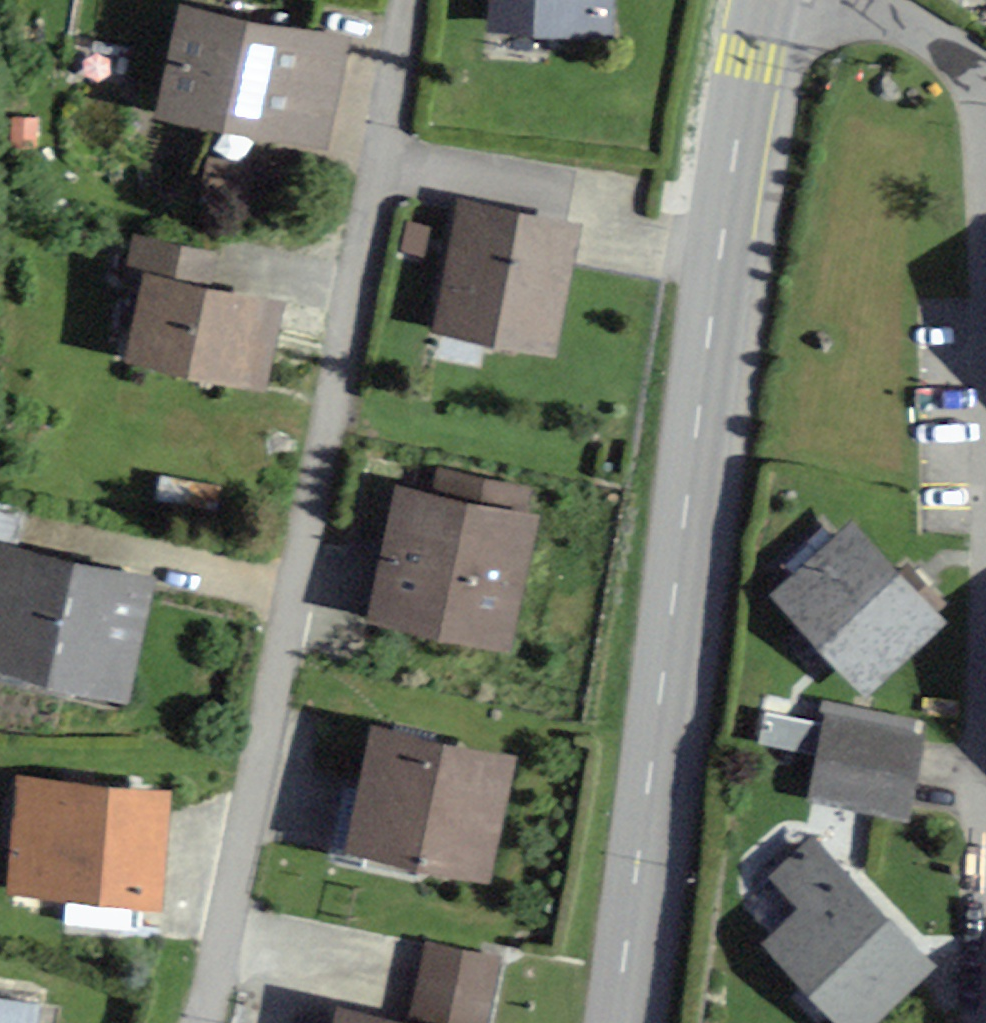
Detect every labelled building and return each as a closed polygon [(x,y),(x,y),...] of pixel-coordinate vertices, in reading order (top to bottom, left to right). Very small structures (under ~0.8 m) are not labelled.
[(611,41),(613,0),(487,0),(485,34),(611,41)] [(155,115),(325,150),(348,36),(178,1),(155,115)] [(202,208),(263,214),(271,140),(210,134),(202,208)] [(582,223),(456,198),(430,329),(556,354),(582,223)] [(123,358),(252,387),(273,298),(144,268),(123,358)] [(364,621),(507,654),(538,520),(521,516),(527,492),(411,465),(406,487),(395,485),(364,621)] [(821,643),(867,693),(944,623),(899,572),(852,521),(774,591),(821,643)] [(127,697),(155,572),(0,538),(0,669),(127,697)] [(815,749),(823,716),(770,703),(762,736),(815,749)] [(345,848),(490,875),(513,753),(368,726),(345,848)] [(5,896),(163,906),(171,788),(13,778),(5,896)] [(809,834),(766,876),(798,909),(760,946),(835,1022),(879,1022),(938,966),(809,834)] [(402,1016),(339,1001),(334,1022),(481,1022),(496,958),(420,940),(402,1016)] [(38,1004),(0,998),(0,1022),(34,1022),(38,1004)]
